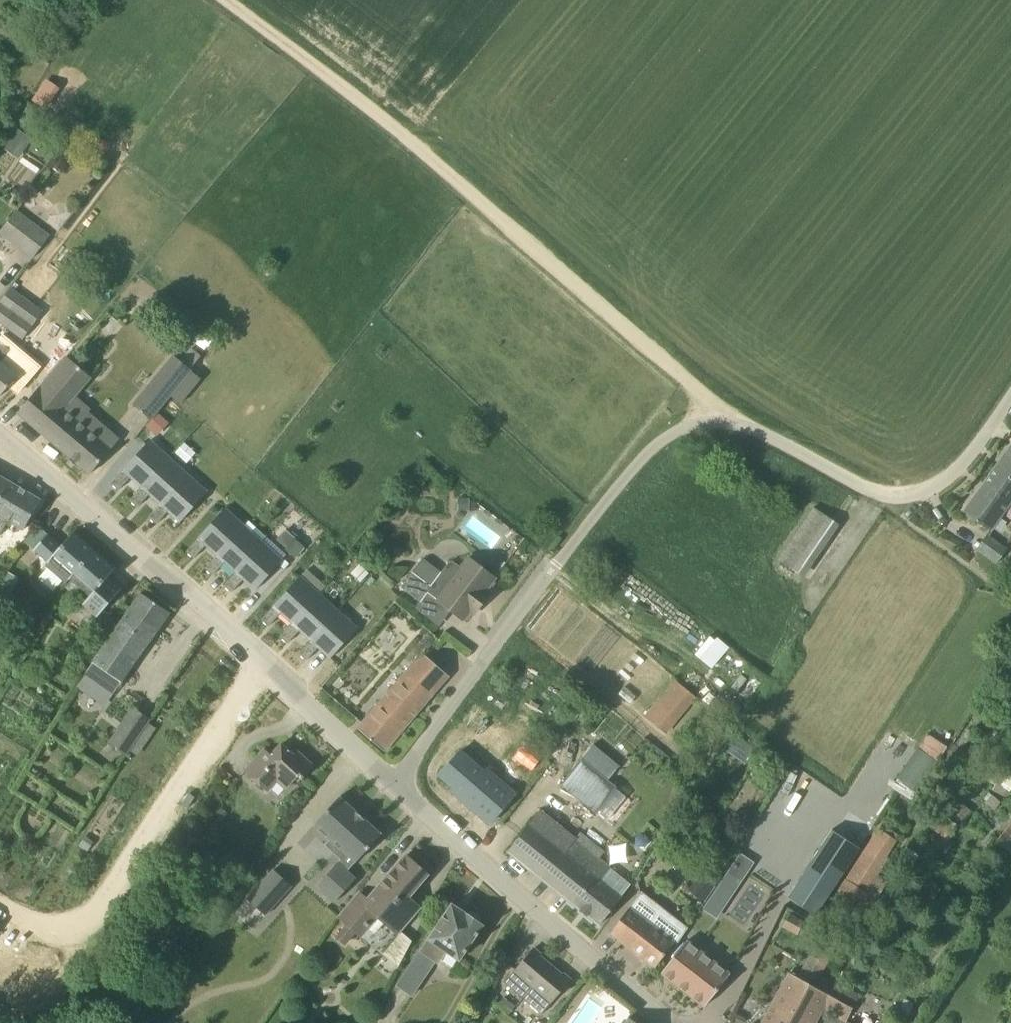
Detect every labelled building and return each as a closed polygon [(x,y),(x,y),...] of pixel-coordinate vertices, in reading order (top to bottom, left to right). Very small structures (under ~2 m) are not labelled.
[(47,107),(59,85),(45,78),(33,100),(47,107)] [(4,148),(20,158),(33,139),(17,128),(4,148)] [(49,234),(17,211),(0,235),(0,236),(32,258),(49,234)] [(43,310),(11,287),(0,302),(0,324),(22,340),(43,310)] [(191,367),(201,354),(184,340),(174,354),(191,367)] [(16,378),(3,366),(15,353),(3,343),(0,346),(0,397),(16,378)] [(157,414),(171,398),(193,371),(173,355),(133,403),(153,420),(157,414)] [(73,397),(89,378),(66,358),(39,389),(38,389),(18,412),(90,474),(111,450),(120,440),(88,412),(89,411),(73,397)] [(153,420),(147,428),(158,437),(169,424),(157,414),(153,420)] [(142,487),(169,457),(151,440),(112,483),(119,490),(131,477),(142,487)] [(184,443),(175,453),(184,461),(193,451),(184,443)] [(995,468),(1010,479),(1010,446),(995,468)] [(161,504),(188,474),(169,457),(142,487),(130,500),(138,507),(149,494),(161,504)] [(995,468),(964,512),(990,531),(1010,501),(1010,479),(995,468)] [(180,522),(208,492),(188,474),(161,504),(149,517),(157,524),(168,511),(180,522)] [(0,535),(9,520),(24,529),(41,499),(0,475),(0,535)] [(803,523),(826,539),(837,523),(813,507),(803,523)] [(217,555),(244,526),(226,508),(187,551),(194,558),(206,545),(217,555)] [(236,573),(263,543),(244,526),(217,555),(206,568),(213,575),(225,562),(236,573)] [(276,539),(286,548),(294,538),(284,529),(276,539)] [(74,574),(75,575),(96,551),(74,531),(62,546),(48,534),(33,551),(47,563),(45,566),(65,584),(74,574)] [(996,563),(1007,549),(986,534),(976,548),(996,563)] [(304,547),(294,538),(286,548),(285,549),(295,558),(304,547)] [(255,590),(282,560),(263,543),(236,573),(224,585),(232,592),(243,579),(255,590)] [(96,551),(75,575),(95,592),(89,599),(83,605),(97,618),(123,587),(110,575),(116,568),(96,551)] [(495,578),(479,566),(468,558),(461,568),(453,561),(449,562),(442,572),(431,586),(412,572),(401,587),(421,602),(428,592),(437,599),(437,600),(463,620),(470,611),(474,614),(489,593),(486,590),(495,578)] [(284,559),(279,565),(284,569),(286,566),(289,563),(284,559)] [(488,564),(487,565),(498,573),(502,568),(499,565),(492,560),(488,564)] [(359,563),(350,573),(360,582),(368,572),(359,563)] [(0,586),(0,599),(2,600),(5,593),(9,595),(19,577),(8,571),(0,586)] [(292,623),(319,594),(300,577),(262,619),(269,626),(281,613),(292,623)] [(116,692),(170,612),(141,593),(87,672),(116,692)] [(311,640),(337,611),(319,594),(292,623),(281,636),(288,643),(300,630),(311,640)] [(330,658),(356,629),(337,611),(311,640),(299,654),(307,660),(318,647),(330,658)] [(712,666),(728,645),(710,631),(694,652),(712,666)] [(384,751),(449,675),(423,653),(358,729),(384,751)] [(646,717),(668,733),(696,697),(675,680),(646,717)] [(125,754),(149,718),(133,707),(123,722),(127,725),(113,746),(125,754)] [(926,734),(921,746),(940,756),(946,744),(926,734)] [(293,755),(281,744),(271,755),(265,749),(244,771),(264,789),(274,777),(288,790),(298,778),(301,781),(314,766),(297,751),(293,755)] [(595,813),(612,792),(617,785),(607,778),(615,768),(590,747),(559,785),(595,813)] [(460,751),(439,776),(462,796),(460,798),(490,823),(516,793),(489,771),(487,774),(460,751)] [(355,859),(381,831),(340,792),(313,819),(330,835),(324,841),(339,855),(314,882),(332,898),(354,875),(346,867),(354,859),(355,859)] [(577,838),(541,810),(508,852),(598,925),(626,891),(631,884),(600,860),(601,858),(577,838)] [(935,812),(925,826),(937,834),(947,842),(948,841),(957,829),(935,812)] [(995,843),(1010,854),(1010,852),(1010,824),(1010,823),(995,843)] [(852,919),(876,876),(896,839),(884,832),(878,828),(853,866),(828,906),(852,919)] [(788,896),(817,915),(860,848),(832,829),(788,896)] [(375,934),(384,922),(397,933),(419,907),(407,897),(427,874),(406,856),(367,900),(358,892),(336,917),(345,925),(335,937),(345,945),(355,933),(361,939),(369,929),(375,934)] [(274,869),(247,899),(265,915),(291,885),(274,869)] [(692,884),(706,896),(714,885),(700,874),(692,884)] [(731,897),(717,888),(703,910),(717,919),(731,897)] [(436,963),(432,960),(442,947),(459,959),(482,925),(480,924),(480,917),(473,913),(467,915),(452,904),(397,985),(408,993),(413,997),(436,963)] [(655,968),(673,946),(676,941),(630,906),(610,933),(655,968)] [(842,937),(825,928),(802,970),(820,979),(842,937)] [(705,1007),(706,1005),(731,973),(685,943),(661,973),(705,1007)] [(522,999),(551,965),(532,949),(503,983),(522,999)] [(541,1015),(570,981),(551,965),(522,999),(541,1015)] [(819,1007),(847,1022),(854,1007),(821,990),(785,971),(761,1022),(812,1022),(819,1007)]
